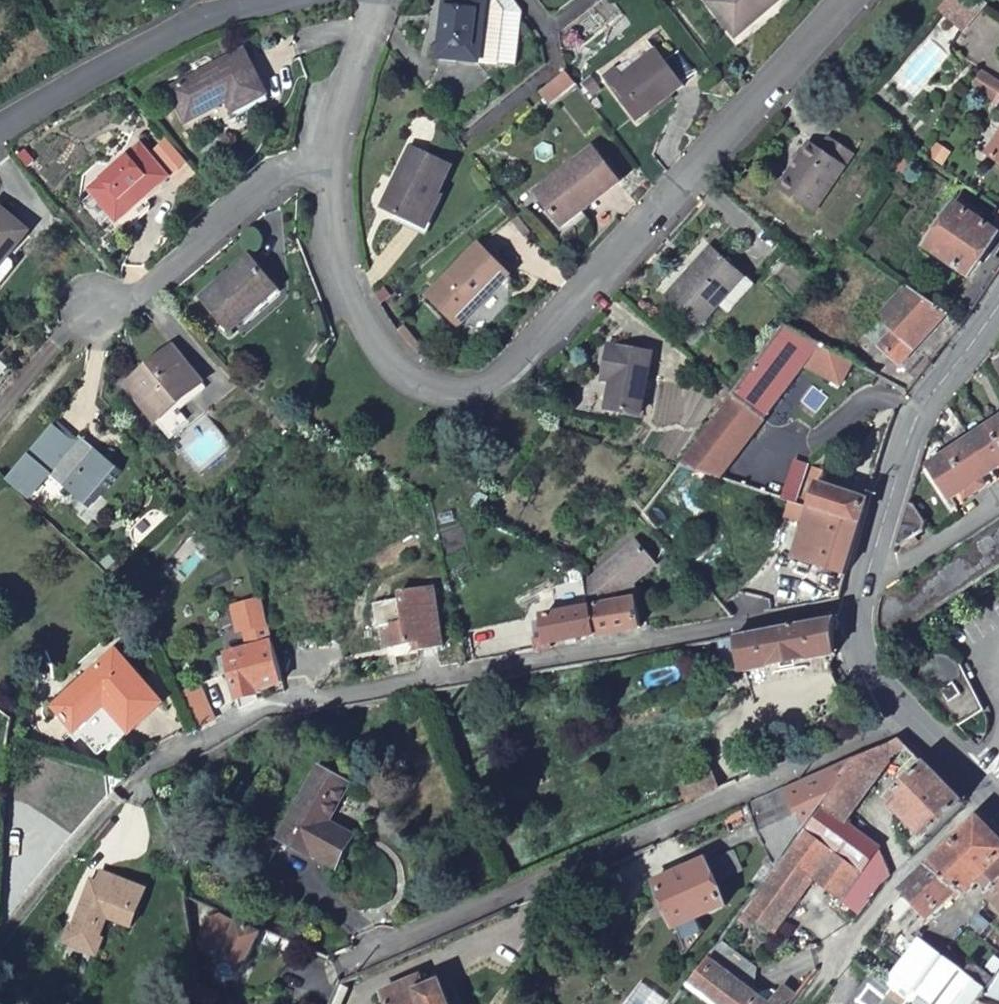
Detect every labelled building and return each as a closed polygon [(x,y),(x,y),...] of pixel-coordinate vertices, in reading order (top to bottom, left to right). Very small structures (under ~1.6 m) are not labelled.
[(510,0),(490,0),(488,1),(488,4),(483,3),(483,0),(444,0),(438,58),(514,67),(519,12),(510,0)] [(707,2),(730,32),(754,14),(758,18),(781,0),(710,0),(707,2)] [(976,0),(947,0),(937,11),(959,30),(983,4),(976,0)] [(244,51),(170,89),(186,120),(227,99),(233,110),(267,94),(244,51)] [(614,71),(601,80),(634,124),(682,89),(655,52),(641,62),(643,65),(622,81),(614,71)] [(979,71),(969,88),(997,106),(998,104),(998,83),(979,71)] [(574,88),(564,74),(548,86),(558,99),(574,88)] [(547,107),(558,99),(548,86),(538,93),(547,107)] [(853,154),(828,136),(819,149),(809,142),(778,188),(814,212),(853,154)] [(986,155),(998,164),(998,136),(986,155)] [(165,142),(154,152),(171,173),(183,162),(165,142)] [(139,145),(90,190),(117,221),(138,203),(168,177),(139,145)] [(593,148),(534,192),(561,227),(619,184),(593,148)] [(450,168),(412,149),(395,180),(399,182),(385,209),(421,226),(450,168)] [(969,314),(998,269),(998,265),(981,252),(995,232),(975,219),(979,213),(959,199),(924,247),(963,276),(947,298),(969,314)] [(117,221),(126,231),(147,213),(138,203),(117,221)] [(9,253),(26,232),(0,210),(0,263),(9,253)] [(479,245),(428,295),(457,324),(509,274),(479,245)] [(744,275),(712,246),(667,298),(699,326),(744,275)] [(0,263),(0,283),(17,263),(17,259),(9,253),(0,263)] [(252,257),(200,298),(227,331),(253,311),(250,307),(276,287),(252,257)] [(755,284),(744,275),(719,304),(729,312),(755,284)] [(962,324),(908,286),(867,334),(902,364),(917,347),(926,355),(930,350),(937,356),(962,324)] [(730,395),(677,465),(720,479),(805,364),(841,384),(855,363),(783,323),(730,395)] [(650,352),(607,344),(601,377),(611,378),(605,408),(638,414),(650,352)] [(173,349),(126,386),(154,421),(201,384),(173,349)] [(931,466),(953,499),(998,468),(998,421),(931,466)] [(50,466),(71,443),(51,425),(26,455),(46,472),(50,466)] [(65,481),(61,486),(82,505),(93,492),(98,497),(118,473),(76,437),(71,443),(50,466),(65,481)] [(23,496),(46,472),(26,455),(5,480),(23,496)] [(793,476),(785,499),(797,503),(809,467),(797,463),(793,476)] [(46,472),(61,486),(65,481),(50,466),(46,472)] [(832,515),(860,524),(867,500),(823,486),(827,473),(809,467),(797,503),(810,508),(832,515)] [(898,540),(896,545),(902,547),(923,534),(927,523),(916,506),(907,505),(898,540)] [(818,566),(818,568),(846,576),(860,524),(832,515),(810,508),(796,559),(818,566)] [(882,596),(878,606),(877,628),(883,645),(998,568),(998,517),(882,596)] [(636,541),(585,582),(595,634),(640,627),(632,584),(655,564),(636,541)] [(832,578),(826,601),(840,599),(845,582),(832,578)] [(595,634),(585,582),(552,588),(557,615),(540,618),(543,635),(531,637),(533,651),(549,649),(548,642),(595,634)] [(443,646),(435,588),(400,593),(401,600),(374,604),(377,627),(384,626),(387,647),(413,644),(414,650),(443,646)] [(282,683),(277,663),(272,641),(261,597),(229,606),(237,631),(242,629),(247,648),(225,654),(230,673),(236,700),(256,695),(255,690),(282,683)] [(835,619),(719,639),(723,659),(740,656),(742,670),(836,655),(834,636),(835,619)] [(984,710),(960,664),(964,661),(963,659),(959,655),(950,648),(918,641),(928,657),(922,668),(922,679),(930,694),(960,726),(984,710)] [(114,651),(54,710),(100,757),(160,700),(114,651)] [(230,673),(225,654),(216,657),(221,675),(230,673)] [(740,656),(723,659),(725,673),(742,670),(740,656)] [(295,659),(277,663),(282,683),(283,686),(301,681),(295,659)] [(676,662),(637,668),(640,688),(679,681),(676,662)] [(188,698),(204,729),(214,724),(208,712),(205,713),(195,694),(188,698)] [(907,778),(922,763),(898,739),(881,746),(893,760),(907,778)] [(881,746),(853,758),(819,805),(844,822),(893,760),(881,746)] [(853,758),(747,805),(770,860),(774,868),(781,857),(802,828),(819,805),(853,758)] [(963,805),(922,763),(907,778),(887,798),(921,834),(918,838),(923,844),(963,805)] [(318,770),(282,836),(332,863),(349,833),(328,822),(348,785),(318,770)] [(679,786),(687,803),(718,789),(711,773),(679,786)] [(883,883),(895,871),(893,869),(881,848),(844,822),(819,805),(802,828),(880,887),(883,883)] [(979,821),(975,821),(928,867),(963,892),(974,882),(998,859),(998,842),(979,821)] [(880,887),(802,828),(781,857),(814,881),(859,914),(880,887)] [(706,862),(714,880),(740,869),(732,851),(706,862)] [(759,887),(741,912),(775,933),(814,881),(781,857),(774,868),(759,887)] [(974,882),(998,906),(998,859),(974,882)] [(774,868),(770,860),(767,865),(765,864),(752,881),(759,887),(774,868)] [(706,861),(654,883),(674,928),(726,906),(714,880),(706,862),(706,861)] [(963,892),(928,867),(904,890),(932,917),(959,892),(963,892)] [(144,887),(101,870),(94,886),(88,884),(72,925),(69,924),(63,939),(95,952),(101,937),(98,936),(106,915),(120,920),(132,925),(142,899),(140,898),(144,887)] [(98,936),(101,937),(120,920),(106,915),(98,936)] [(240,973),(260,933),(227,916),(225,919),(220,916),(212,919),(200,940),(203,948),(220,958),(217,961),(220,963),(216,971),(220,980),(222,976),(228,980),(234,979),(238,972),(240,973)] [(918,943),(920,941),(924,936),(919,930),(917,928),(911,937),(918,943)] [(721,940),(687,985),(711,1003),(792,1003),(798,997),(785,987),(779,996),(772,991),(760,991),(757,996),(752,992),(757,967),(721,940)] [(995,983),(988,992),(970,979),(963,974),(931,950),(920,941),(918,943),(886,984),(913,1003),(979,1003),(985,995),(998,1000),(998,978),(995,983)] [(867,951),(858,963),(875,976),(878,978),(887,966),(867,951)] [(988,992),(995,983),(977,969),(970,979),(988,992)] [(886,984),(878,978),(875,976),(853,1003),(913,1003),(886,984)] [(381,993),(386,1003),(449,1003),(439,983),(424,989),(419,977),(381,993)] [(339,984),(330,1003),(341,1003),(348,988),(339,984)] [(197,985),(185,996),(201,1003),(211,1003),(216,994),(197,985)] [(979,1003),(998,1003),(998,1000),(985,995),(979,1003)]
